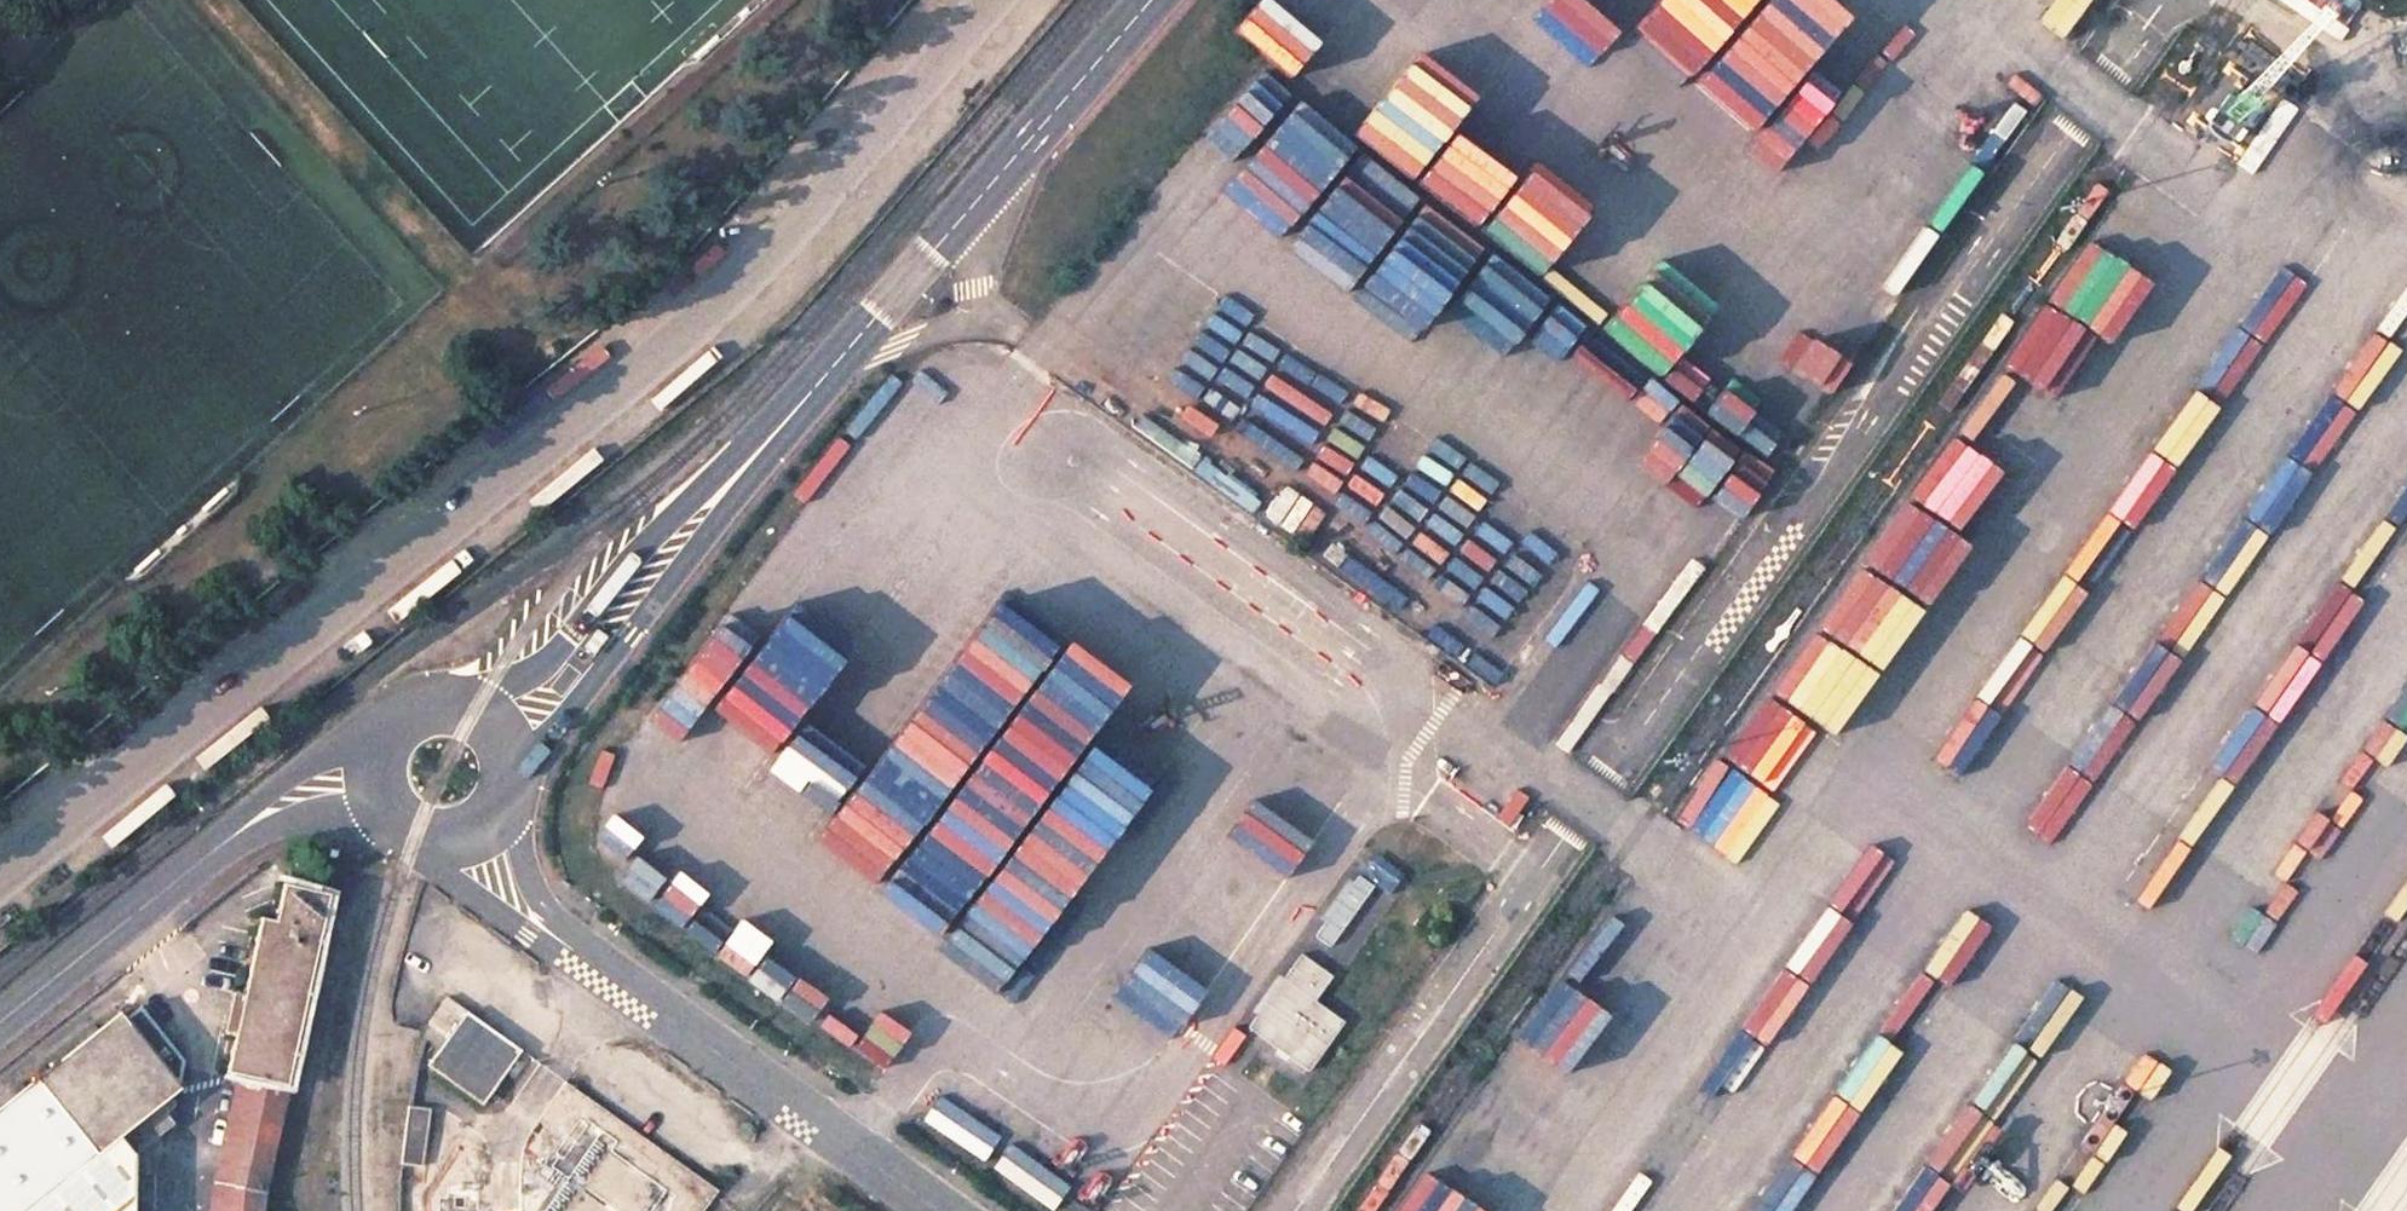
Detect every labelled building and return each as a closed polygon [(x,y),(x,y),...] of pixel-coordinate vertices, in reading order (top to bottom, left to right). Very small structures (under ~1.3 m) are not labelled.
[(2038,388),(2078,327),(2039,300),(1998,361),(2038,388)] [(1053,686),(1072,664),(1049,644),(1030,665),(1053,686)] [(1249,783),(1228,818),(1291,857),(1312,823),(1249,783)] [(284,884),(276,921),(261,917),(244,994),(234,992),(225,1031),(236,1033),(227,1072),(239,1074),(216,1179),(212,1210),(262,1210),(264,1193),(330,894),(284,884)] [(1341,1021),(1312,1000),(1329,976),(1294,950),(1239,1025),(1304,1072),(1341,1021)] [(1152,1052),(1184,993),(1119,957),(1087,1016),(1152,1052)] [(521,1051),(446,997),(428,1024),(447,1038),(438,1050),(493,1090),(521,1051)] [(141,1007),(126,1020),(119,1012),(0,1107),(0,1210),(133,1210),(134,1156),(118,1137),(180,1088),(183,1060),(141,1007)] [(432,1109),(409,1106),(401,1164),(423,1166),(432,1109)]
